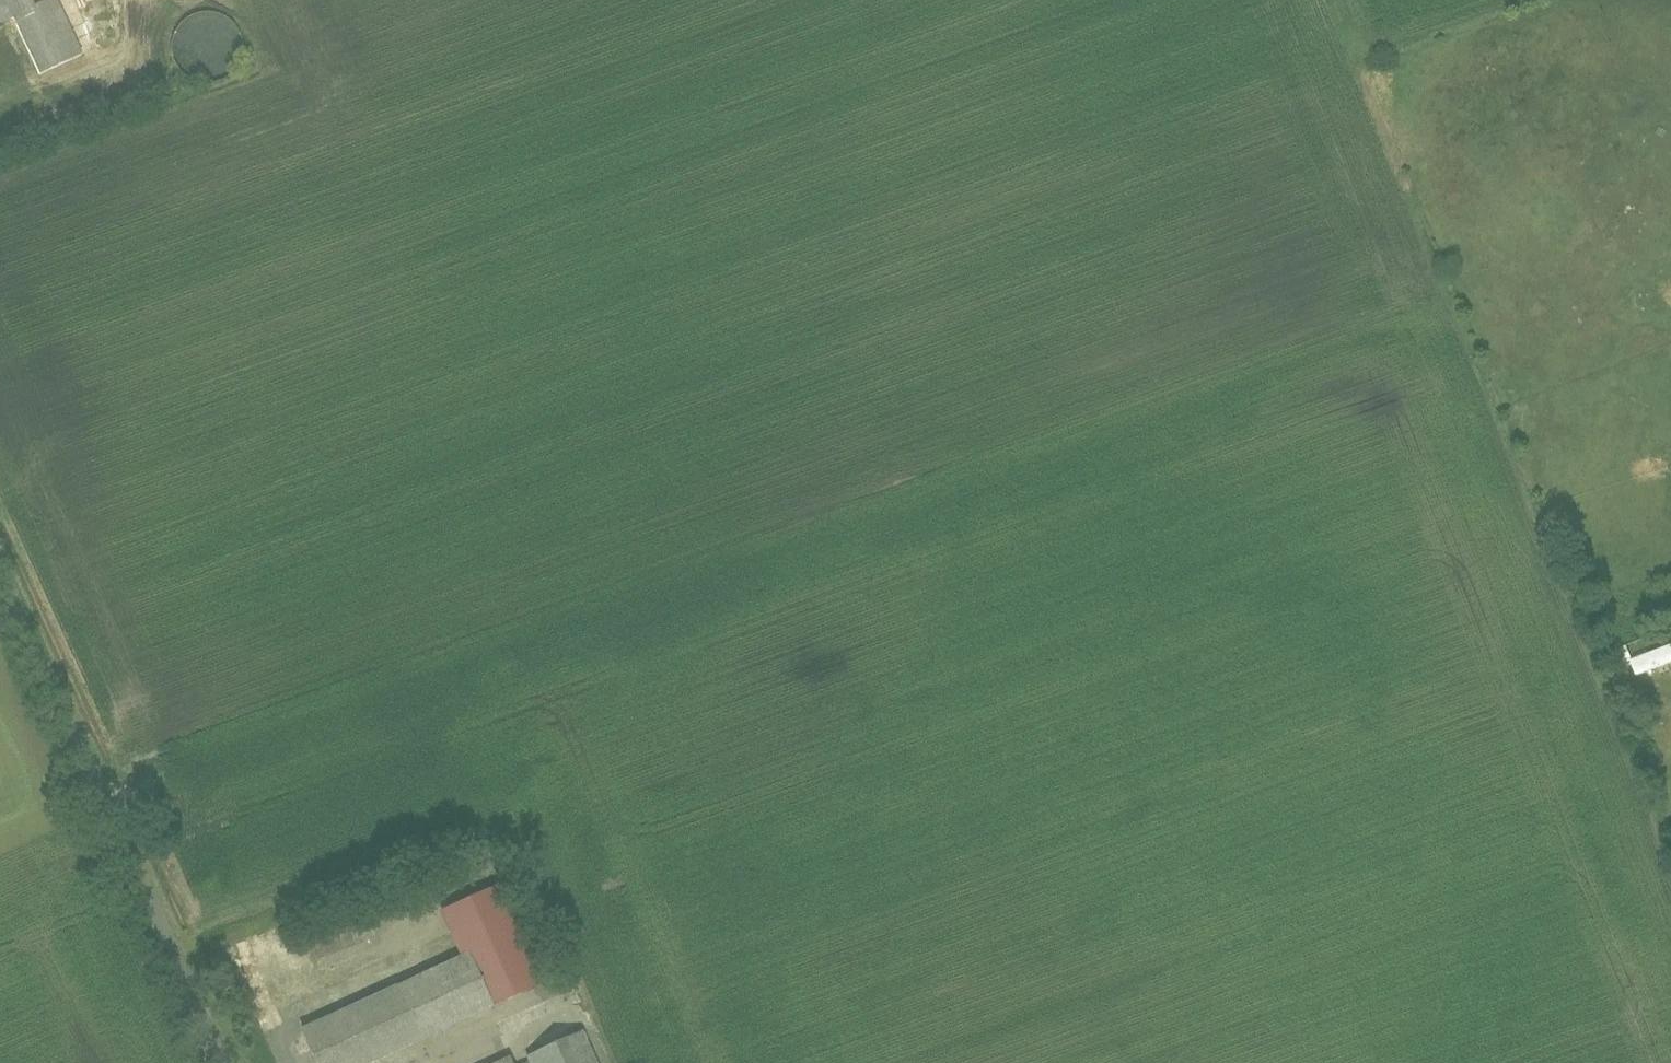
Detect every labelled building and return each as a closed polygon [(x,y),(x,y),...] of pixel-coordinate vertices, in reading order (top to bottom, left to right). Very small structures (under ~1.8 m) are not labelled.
[(34,0),(0,0),(0,24),(14,17),(37,6),(36,4),(34,0)] [(58,0),(44,0),(36,4),(37,6),(14,17),(41,72),(83,52),(58,0)] [(1670,663),(1670,643),(1628,658),(1635,676),(1670,663)] [(503,882),(440,911),(461,956),(302,1030),(317,1062),(374,1062),(549,982),(503,882)] [(585,1031),(527,1057),(529,1062),(600,1062),(585,1031)]
